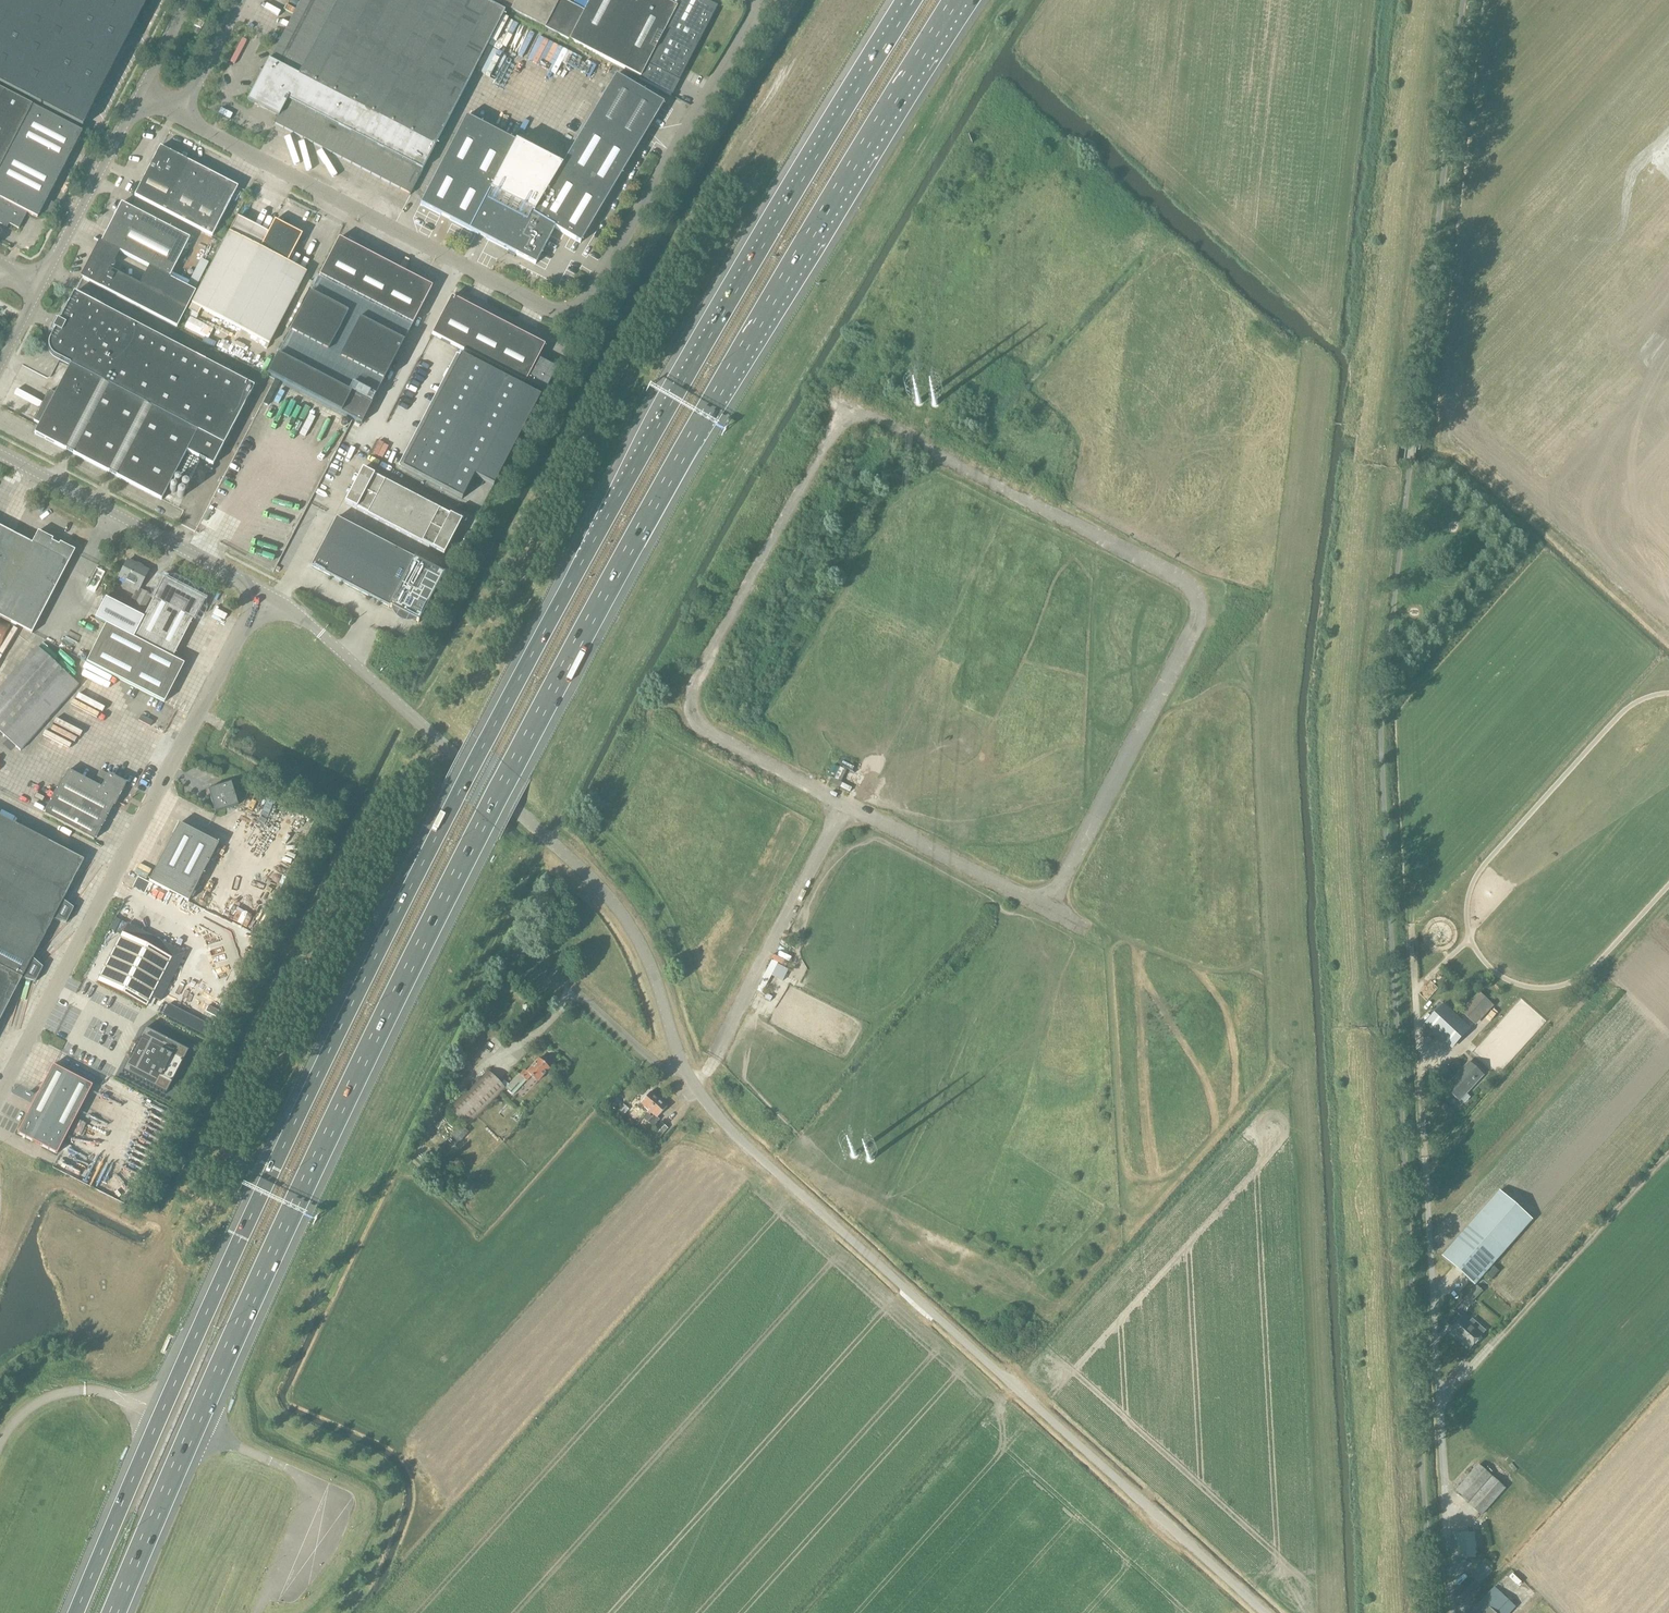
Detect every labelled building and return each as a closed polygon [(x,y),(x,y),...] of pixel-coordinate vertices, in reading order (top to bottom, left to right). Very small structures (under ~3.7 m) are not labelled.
[(83,126),(93,105),(148,0),(0,0),(0,83),(83,126)] [(482,0),(306,0),(278,54),(283,57),(281,61),(272,57),(270,61),(269,61),(264,70),(259,68),(249,88),(253,90),(248,100),(277,115),(273,123),(410,195),(423,170),(422,170),(504,11),(482,0)] [(511,9),(545,27),(569,40),(584,10),(565,0),(493,0),(511,9)] [(569,40),(640,77),(677,6),(667,1),(665,0),(589,0),(584,10),(569,40)] [(639,79),(671,95),(679,80),(718,6),(708,0),(680,0),(678,4),(677,6),(640,77),(639,79)] [(194,25),(201,29),(204,23),(197,19),(194,25)] [(422,201),(420,204),(535,264),(554,227),(580,243),(663,103),(632,84),(615,75),(561,165),(466,116),(424,197),(422,201)] [(32,106),(0,89),(0,167),(32,106)] [(32,106),(0,167),(0,224),(2,220),(19,229),(27,212),(37,218),(82,131),(32,106)] [(160,146),(140,185),(134,195),(212,236),(238,187),(160,146)] [(119,252),(149,267),(169,277),(190,238),(121,202),(101,242),(119,252)] [(302,234),(291,229),(274,220),(260,248),(229,232),(188,310),(198,315),(201,309),(269,344),(299,286),(280,276),(302,234)] [(412,324),(432,287),(339,238),(319,276),(412,324)] [(195,291),(169,277),(149,267),(140,284),(110,269),(111,267),(112,267),(114,267),(114,266),(115,264),(114,263),(113,262),(110,260),(106,258),(99,254),(99,255),(97,254),(95,255),(93,256),(93,258),(93,261),(95,262),(94,265),(90,263),(82,278),(177,327),(195,291)] [(55,357),(71,365),(223,445),(254,386),(74,292),(50,339),(49,340),(49,341),(48,343),(48,344),(48,345),(48,347),(49,348),(49,349),(49,350),(50,352),(51,353),(52,354),(53,355),(54,356),(55,357)] [(290,332),(327,351),(383,381),(404,342),(310,293),(290,332)] [(544,345),(451,296),(431,334),(525,383),(544,345)] [(371,404),(352,393),(278,355),(268,374),(361,423),(371,404)] [(460,355),(402,468),(462,499),(474,476),(493,486),(540,397),(460,355)] [(539,358),(526,383),(538,389),(543,391),(544,392),(550,380),(557,368),(556,368),(551,365),(539,358)] [(186,451),(213,465),(223,445),(71,365),(55,394),(50,391),(34,421),(40,424),(35,433),(161,500),(186,451)] [(353,485),(364,491),(373,474),(362,468),(353,485)] [(384,480),(373,474),(364,491),(375,497),(384,480)] [(386,502),(395,485),(384,480),(375,497),(386,502)] [(355,508),(364,491),(353,485),(344,502),(355,508)] [(406,491),(395,485),(386,502),(397,508),(406,491)] [(355,508),(366,514),(375,497),(364,491),(355,508)] [(408,514),(417,497),(406,491),(397,508),(408,514)] [(377,519),(386,502),(375,497),(366,514),(377,519)] [(428,503),(417,497),(408,514),(419,520),(428,503)] [(377,519),(388,525),(397,508),(386,502),(377,519)] [(430,526),(439,509),(428,503),(419,520),(430,526)] [(400,531),(408,514),(397,508),(388,525),(400,531)] [(450,514),(439,509),(430,526),(441,531),(450,514)] [(400,531),(411,537),(419,520),(408,514),(400,531)] [(450,514),(441,531),(452,537),(461,520),(450,514)] [(414,558),(336,518),(311,566),(388,606),(388,607),(389,607),(389,606),(400,612),(400,611),(408,615),(407,616),(418,622),(417,623),(418,623),(444,573),(444,572),(443,573),(414,558),(415,557),(414,557),(414,558)] [(430,526),(419,520),(411,537),(422,542),(430,526)] [(32,633),(75,550),(38,531),(32,543),(0,526),(0,617),(32,633)] [(422,542),(433,548),(441,531),(430,526),(422,542)] [(441,531),(433,548),(444,554),(452,537),(441,531)] [(119,576),(120,576),(134,584),(132,587),(138,590),(148,571),(127,560),(119,576)] [(172,658),(203,599),(163,579),(154,596),(145,615),(144,617),(105,598),(95,618),(106,624),(86,662),(164,702),(184,664),(172,658)] [(143,590),(133,609),(141,613),(150,594),(143,590)] [(150,594),(141,613),(145,615),(154,596),(150,594)] [(127,608),(128,606),(130,603),(122,599),(119,604),(127,608)] [(0,620),(0,647),(5,649),(16,628),(0,620)] [(20,750),(79,685),(37,647),(0,689),(0,732),(20,750)] [(832,783),(850,792),(852,789),(841,783),(847,770),(853,772),(855,768),(843,762),(840,768),(833,765),(828,776),(834,779),(832,783)] [(63,778),(44,814),(46,815),(77,831),(92,839),(94,840),(98,831),(112,805),(112,804),(114,805),(115,805),(119,797),(122,792),(126,784),(126,783),(108,773),(108,774),(100,770),(95,780),(99,782),(97,785),(68,770),(64,778),(63,778)] [(215,787),(208,789),(210,796),(215,812),(238,805),(231,782),(228,783),(215,787)] [(22,977),(22,978),(24,979),(32,981),(33,981),(35,982),(43,967),(41,966),(41,965),(34,960),(34,959),(32,958),(53,919),(66,923),(74,908),(72,907),(72,906),(64,901),(63,900),(84,860),(29,831),(0,816),(0,966),(22,977)] [(218,843),(179,823),(149,881),(188,901),(218,843)] [(171,958),(122,932),(97,981),(146,1006),(171,958)] [(22,977),(0,966),(0,1020),(22,977)] [(1491,1004),(1478,992),(1461,1011),(1474,1022),(1491,1004)] [(1456,1016),(1443,1004),(1425,1023),(1451,1047),(1469,1028),(1456,1016)] [(128,1060),(122,1071),(166,1094),(188,1050),(145,1028),(139,1039),(138,1039),(137,1042),(136,1042),(136,1046),(135,1046),(134,1049),(133,1049),(132,1053),(131,1053),(130,1057),(129,1056),(128,1060)] [(520,1075),(515,1080),(521,1086),(525,1081),(526,1080),(530,1076),(537,1082),(549,1068),(538,1059),(526,1072),(524,1070),(520,1075)] [(1483,1075),(1469,1062),(1445,1088),(1459,1101),(1483,1075)] [(53,1065),(38,1094),(17,1133),(57,1153),(92,1085),(53,1065)] [(506,1089),(487,1070),(448,1109),(467,1127),(506,1089)] [(667,1106),(650,1092),(637,1107),(640,1110),(643,1106),(646,1109),(645,1111),(649,1115),(651,1113),(653,1115),(647,1122),(653,1126),(659,1119),(657,1118),(667,1106)] [(628,1108),(622,1104),(616,1111),(621,1116),(628,1108)] [(659,1138),(667,1129),(660,1123),(652,1132),(659,1138)] [(451,1136),(458,1142),(467,1131),(461,1125),(451,1136)] [(1444,1256),(1475,1284),(1531,1220),(1500,1192),(1444,1256)] [(1478,1284),(1464,1298),(1470,1304),(1484,1291),(1478,1284)] [(1452,1328),(1449,1331),(1470,1349),(1482,1335),(1462,1317),(1455,1312),(1446,1322),(1452,1328)] [(1505,1488),(1478,1465),(1455,1491),(1481,1515),(1505,1488)] [(1468,1534),(1457,1534),(1457,1544),(1459,1544),(1459,1557),(1464,1557),(1464,1558),(1466,1558),(1466,1557),(1474,1557),(1474,1528),(1468,1528),(1468,1534)] [(1483,1563),(1455,1592),(1464,1600),(1478,1586),(1491,1571),(1483,1563)] [(1469,1612),(1509,1612),(1515,1606),(1494,1586),(1469,1612)]
